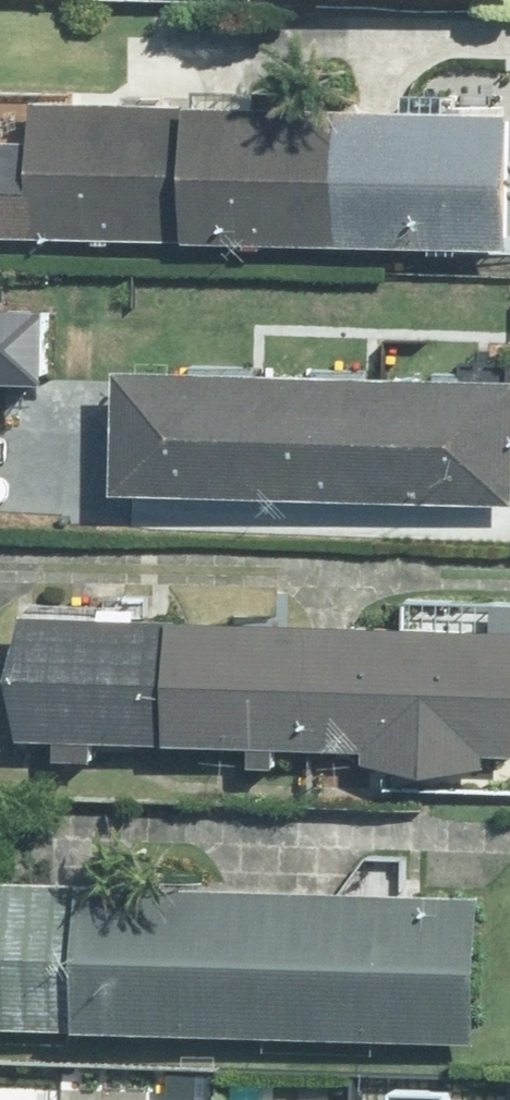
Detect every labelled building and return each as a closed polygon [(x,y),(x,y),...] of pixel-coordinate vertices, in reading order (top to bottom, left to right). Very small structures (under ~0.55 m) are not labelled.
[(166,239),(172,110),(27,105),(25,145),(0,144),(0,233),(166,239)] [(166,239),(331,246),(337,117),(172,110),(166,239)] [(506,123),(337,117),(331,246),(501,252),(506,123)] [(5,422),(7,361),(54,363),(57,296),(0,294),(0,421),(5,422)] [(123,381),(122,505),(509,508),(509,384),(123,381)] [(17,741),(160,746),(162,621),(21,617),(17,741)] [(160,746),(361,752),(363,628),(162,621),(160,746)] [(363,628),(361,752),(360,765),(485,769),(485,756),(509,757),(509,633),(363,628)] [(62,1030),(66,882),(0,880),(0,1029),(62,1030)] [(62,1030),(269,1037),(274,889),(66,882),(62,1030)] [(480,896),(274,889),(269,1037),(475,1044),(480,896)] [(446,1093),(388,1091),(387,1099),(446,1099),(446,1093)]
